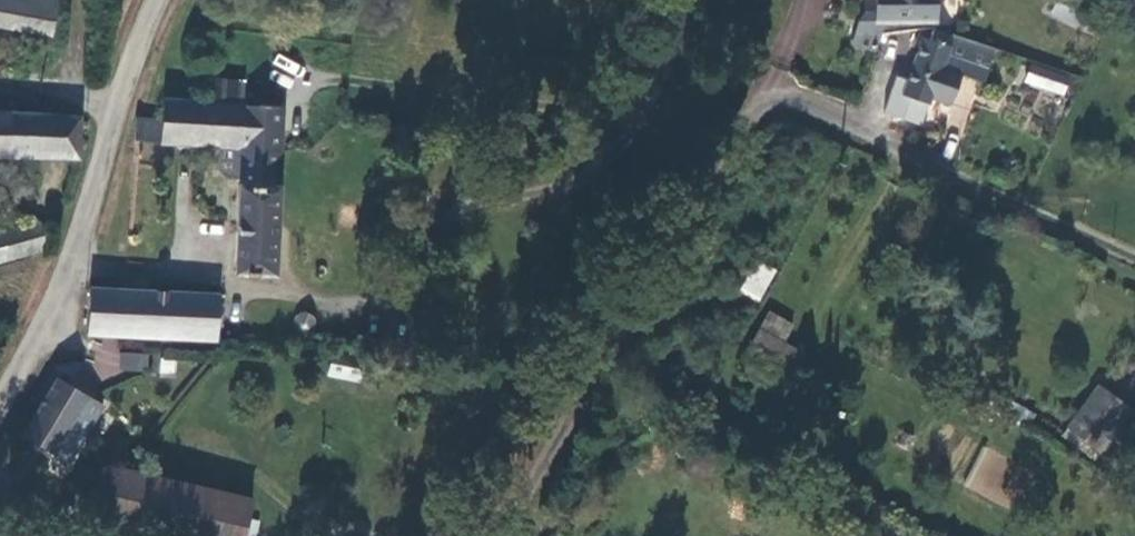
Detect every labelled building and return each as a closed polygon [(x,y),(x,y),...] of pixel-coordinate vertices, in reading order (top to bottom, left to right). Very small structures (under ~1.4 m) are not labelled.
[(61,0),(0,0),(0,26),(55,36),(61,0)] [(872,21),(853,20),(846,41),(866,51),(874,51),(877,24),(934,24),(935,0),(875,0),(872,21)] [(1056,4),(1050,14),(1075,27),(1080,16),(1056,4)] [(983,88),(993,52),(924,35),(901,108),(924,118),(931,99),(948,105),(957,80),(983,88)] [(1023,86),(1065,96),(1070,75),(1028,65),(1023,86)] [(233,276),(281,279),(290,127),(290,109),(170,100),(170,121),(146,120),(144,144),(216,148),(217,166),(222,181),(239,181),(233,276)] [(0,112),(0,156),(82,159),(84,114),(0,112)] [(0,234),(0,264),(47,250),(38,223),(0,234)] [(755,258),(738,286),(757,297),(775,268),(755,258)] [(91,330),(216,340),(218,297),(93,290),(91,330)] [(794,321),(770,309),(744,366),(786,389),(811,349),(787,338),(794,321)] [(300,314),(295,320),(296,328),(301,333),(309,331),(314,325),(313,318),(307,313),(300,314)] [(361,354),(331,352),(329,376),(358,381),(361,354)] [(95,372),(146,374),(146,356),(96,354),(95,372)] [(73,462),(107,404),(56,375),(21,431),(73,462)] [(1123,413),(1092,391),(1071,421),(1102,443),(1123,413)] [(1012,496),(1001,492),(1012,459),(981,448),(967,490),(1009,504),(1012,496)] [(125,468),(111,526),(155,535),(247,535),(254,499),(125,468)]
